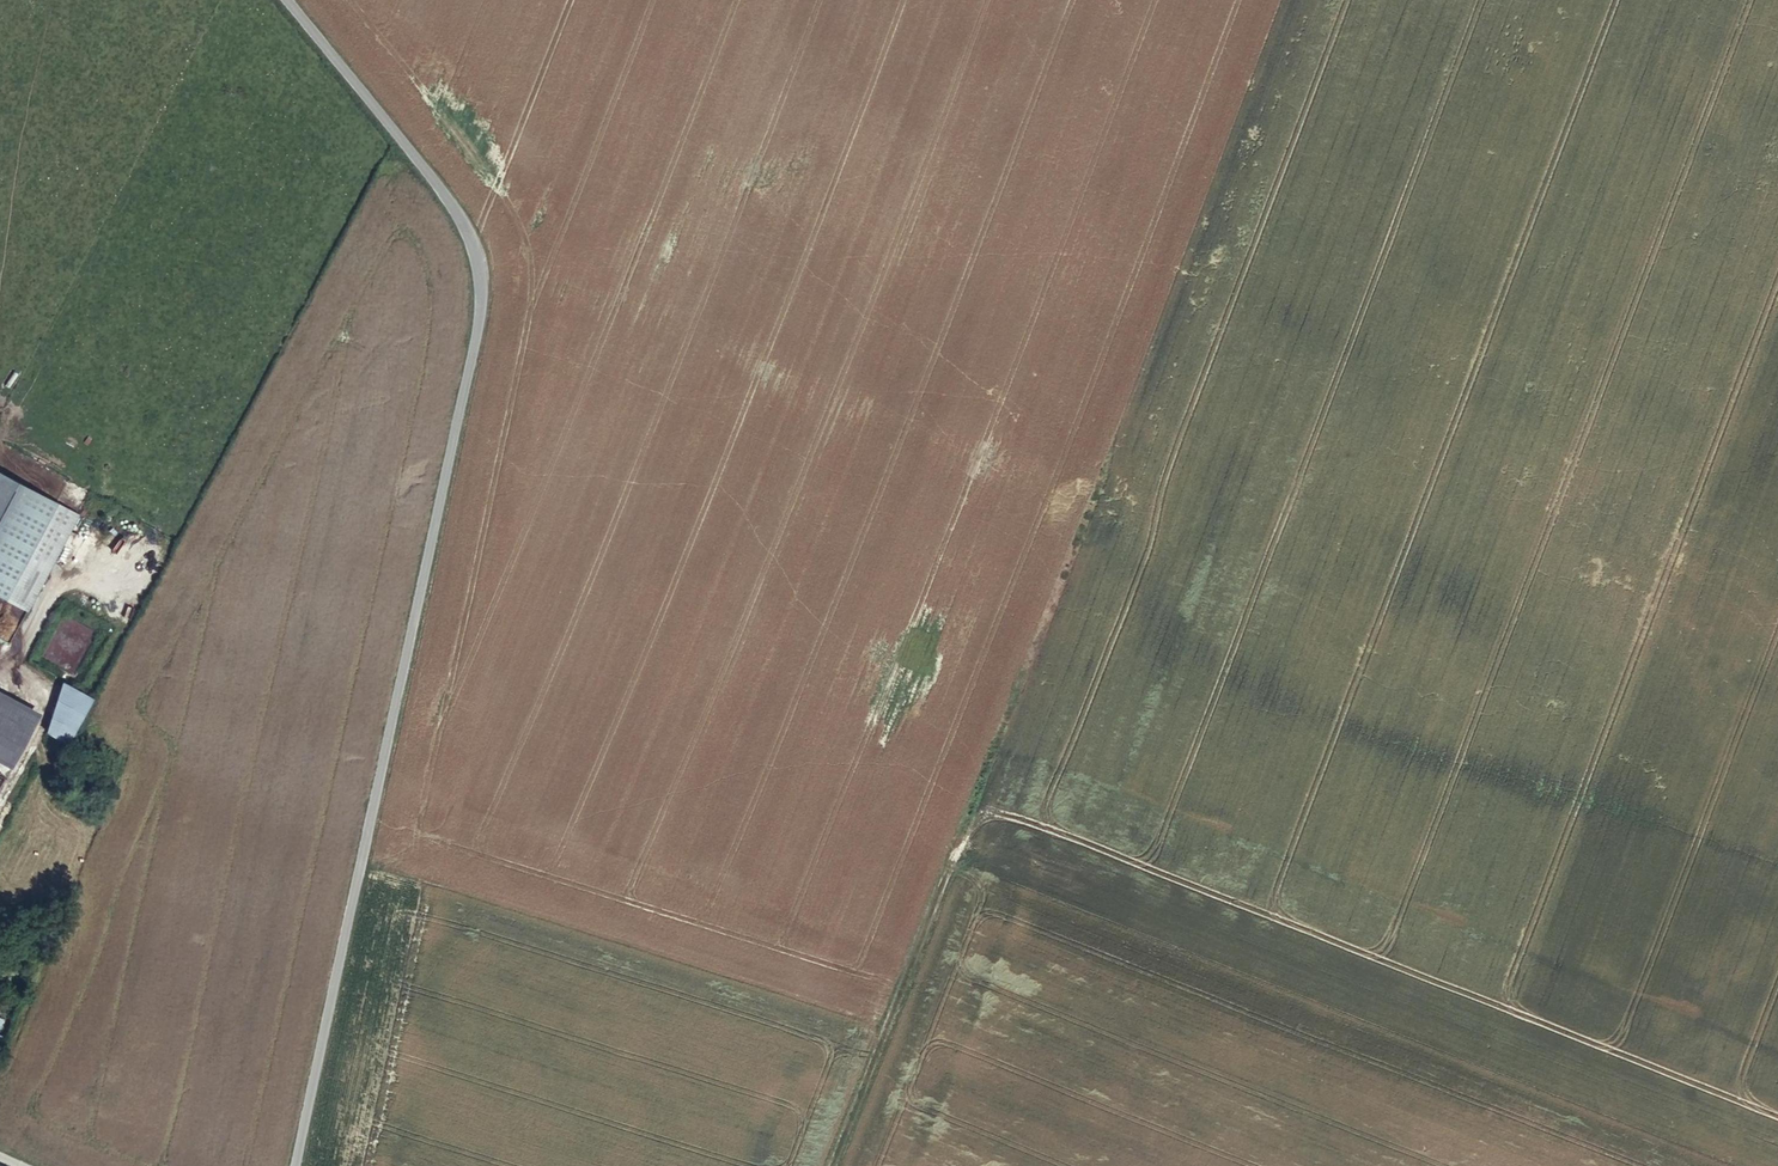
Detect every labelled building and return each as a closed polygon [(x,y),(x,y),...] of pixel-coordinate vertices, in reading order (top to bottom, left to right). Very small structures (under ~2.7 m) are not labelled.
[(24,611),(75,515),(0,476),(0,598),(24,611)] [(68,743),(92,695),(67,683),(43,731),(68,743)] [(0,687),(0,755),(1,756),(26,698),(0,687)]
